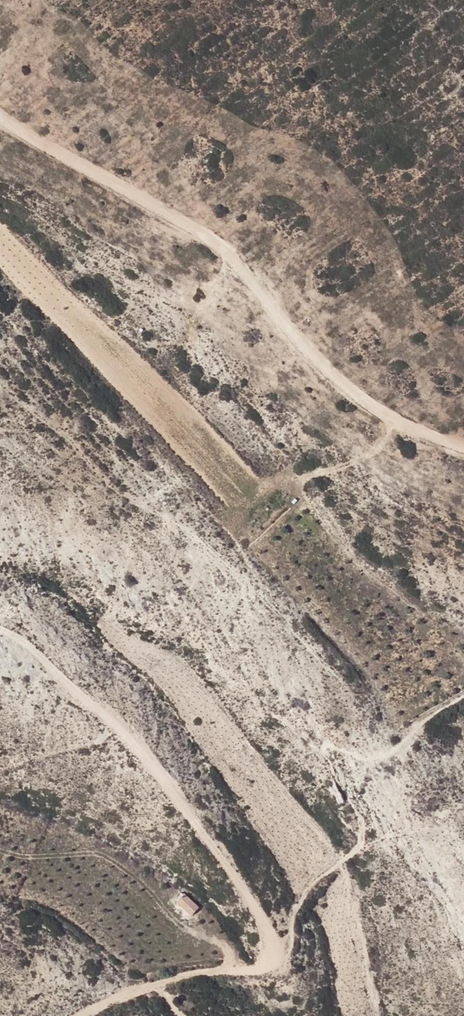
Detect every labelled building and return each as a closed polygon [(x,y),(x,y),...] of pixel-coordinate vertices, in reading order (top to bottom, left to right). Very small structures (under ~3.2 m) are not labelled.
[(178,885),(190,899),(200,892),(197,888),(192,882),(185,878),(178,885)]
